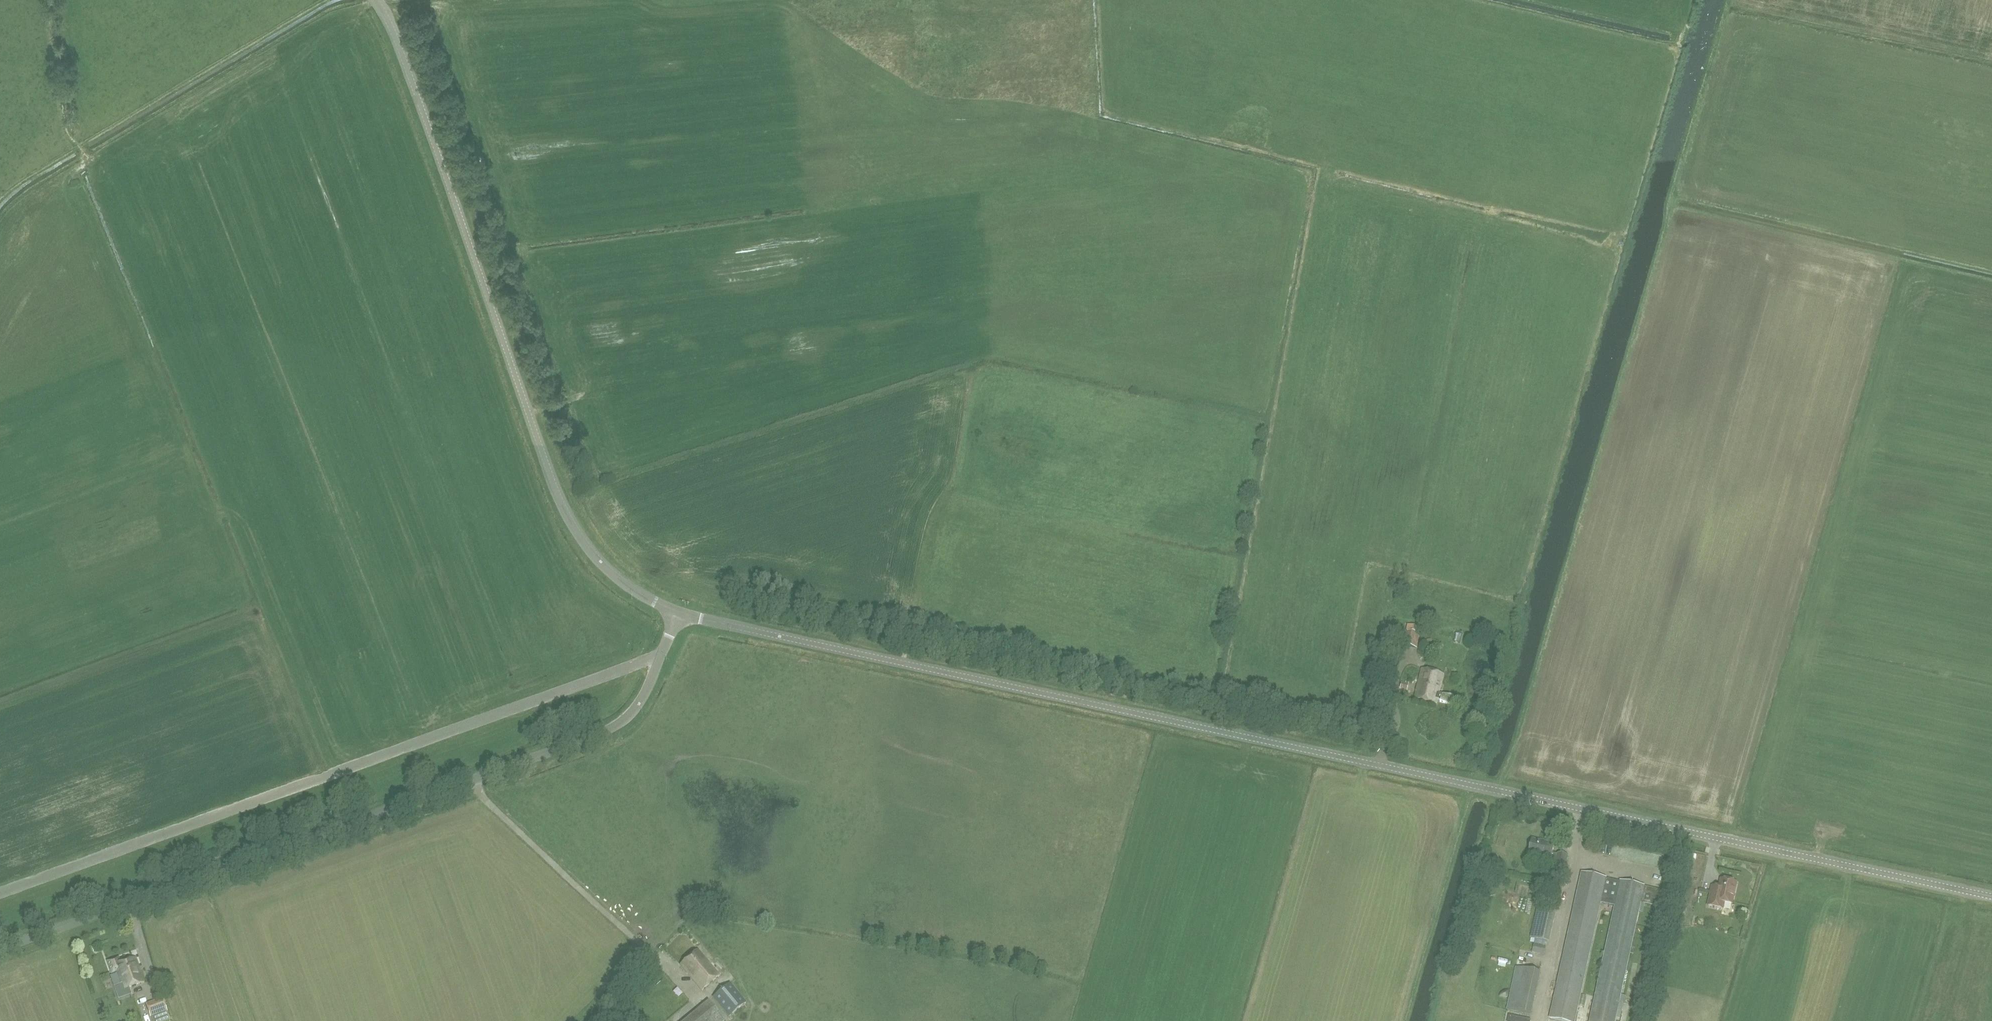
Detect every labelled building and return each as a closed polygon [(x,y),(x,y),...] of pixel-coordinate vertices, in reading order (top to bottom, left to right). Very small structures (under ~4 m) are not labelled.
[(1399,645),(1417,649),(1420,634),(1419,633),(1420,627),(1407,625),(1405,631),(1401,630),(1399,645)] [(1436,704),(1443,675),(1422,670),(1415,699),(1436,704)] [(1406,683),(1403,682),(1401,690),(1409,692),(1411,682),(1407,681),(1406,683)] [(1545,842),(1532,840),(1529,856),(1557,862),(1555,868),(1564,870),(1567,855),(1553,852),(1554,843),(1545,841),(1545,842)] [(1605,879),(1605,878),(1582,873),(1551,1019),(1559,1020),(1574,1020),(1603,889),(1618,893),(1591,1020),(1615,1020),(1640,903),(1657,907),(1660,890),(1643,887),(1644,886),(1621,881),(1621,882),(1605,879)] [(1732,904),(1736,883),(1727,881),(1721,879),(1718,893),(1711,892),(1708,905),(1723,909),(1724,902),(1732,904)] [(1546,942),(1553,912),(1537,909),(1531,939),(1546,942)] [(1544,955),(1546,947),(1534,943),(1532,952),(1544,955)] [(680,965),(702,991),(720,976),(698,950),(680,965)] [(116,972),(123,991),(144,982),(135,958),(120,964),(117,958),(106,962),(111,974),(116,972)] [(1507,1010),(1531,1015),(1540,972),(1516,967),(1507,1010)] [(714,997),(730,1016),(747,1002),(730,983),(714,997)] [(168,1013),(163,998),(145,1004),(150,1018),(168,1013)] [(725,1020),(709,1001),(686,1020),(724,1020),(725,1020)] [(1533,1017),(1512,1012),(1510,1020),(1533,1020),(1533,1017)]
